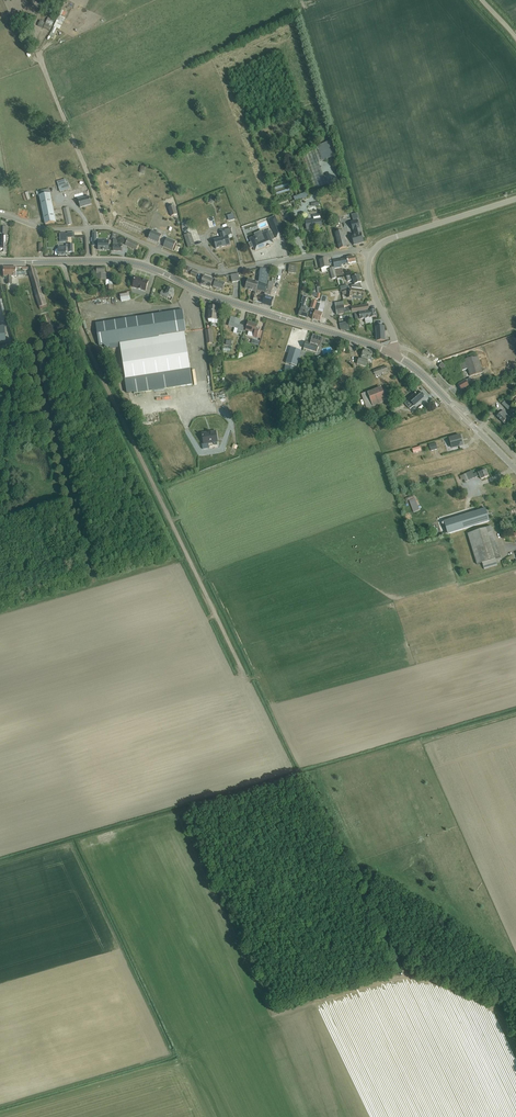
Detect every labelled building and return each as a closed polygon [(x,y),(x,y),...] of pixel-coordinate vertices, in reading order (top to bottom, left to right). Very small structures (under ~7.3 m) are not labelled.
[(43,28),(50,31),(55,21),(48,18),(43,28)] [(317,146),(313,147),(314,150),(314,151),(318,163),(323,161),(337,156),(338,157),(340,156),(333,140),(317,146)] [(314,151),(301,156),(313,190),(327,185),(318,163),(314,151)] [(65,179),(57,182),(59,187),(60,192),(70,189),(69,183),(67,184),(65,179)] [(278,194),(291,191),(290,182),(276,185),(278,194)] [(39,191),(40,196),(39,196),(45,224),(55,222),(49,189),(39,191)] [(84,192),(79,193),(76,194),(80,208),(91,205),(89,197),(85,198),(84,192)] [(294,201),(292,202),(295,208),(298,207),(296,203),(308,198),(306,193),(293,198),(294,201)] [(168,208),(171,217),(177,215),(174,206),(168,208)] [(63,208),(67,225),(72,224),(68,207),(63,208)] [(226,212),(229,222),(235,220),(233,210),(226,212)] [(288,211),(281,213),(286,226),(292,223),(288,211)] [(355,221),(351,223),(352,230),(354,229),(355,235),(351,236),(354,245),(364,242),(362,237),(363,237),(362,236),(361,233),(360,233),(359,228),(360,228),(358,221),(357,221),(357,219),(358,219),(357,213),(351,215),(353,220),(354,220),(355,221)] [(314,216),(314,220),(306,222),(307,230),(322,228),(320,215),(314,216)] [(276,238),(283,236),(275,216),(268,219),(276,238)] [(191,233),(186,235),(184,223),(181,223),(183,236),(184,235),(187,249),(195,246),(191,233)] [(262,234),(261,231),(254,234),(256,236),(250,239),(252,243),(249,244),(251,248),(253,247),(255,251),(273,243),(272,240),(274,239),(271,230),(268,232),(268,231),(262,234)] [(148,239),(158,243),(162,235),(157,233),(158,231),(156,231),(155,232),(151,231),(148,239)] [(214,241),(216,249),(229,246),(227,235),(225,236),(223,231),(219,232),(221,239),(214,241)] [(335,234),(339,250),(347,248),(343,231),(335,234)] [(122,243),(136,250),(139,245),(125,238),(122,243)] [(113,251),(122,251),(122,246),(117,245),(117,239),(114,239),(113,245),(113,251)] [(163,247),(172,250),(175,243),(166,239),(163,247)] [(98,250),(109,250),(109,241),(98,241),(98,250)] [(69,253),(73,253),(73,245),(66,245),(66,247),(58,247),(58,249),(57,249),(56,250),(55,250),(55,251),(55,256),(67,255),(67,252),(69,252),(69,253)] [(347,258),(333,261),(334,269),(341,268),(343,269),(349,268),(348,264),(356,262),(355,257),(352,257),(352,256),(347,257),(347,258)] [(327,259),(319,260),(321,269),(322,272),(327,272),(326,268),(329,267),(329,263),(328,263),(327,259)] [(289,265),(288,273),(296,274),(297,266),(289,265)] [(16,268),(4,267),(4,277),(7,277),(7,284),(12,284),(12,277),(16,277),(16,275),(25,275),(24,271),(16,271),(16,270),(16,268)] [(35,267),(22,267),(22,270),(28,270),(38,307),(46,305),(43,294),(42,294),(35,267)] [(105,273),(105,269),(97,269),(97,280),(106,280),(106,273),(105,273)] [(248,279),(245,288),(245,289),(256,292),(253,301),(262,304),(265,293),(267,285),(269,270),(260,269),(259,282),(258,282),(258,283),(248,279)] [(231,275),(232,283),(240,281),(239,274),(231,275)] [(352,277),(351,275),(346,276),(348,281),(353,280),(355,285),(361,282),(358,275),(352,277)] [(201,284),(210,288),(213,280),(204,276),(201,284)] [(148,281),(135,277),(135,280),(134,280),(135,281),(133,287),(145,291),(148,281)] [(213,288),(223,291),(225,284),(215,281),(213,288)] [(262,304),(271,307),(274,298),(270,297),(274,283),(269,281),(262,304)] [(162,291),(160,294),(167,298),(168,296),(172,298),(174,294),(173,293),(174,290),(169,287),(166,293),(162,291)] [(349,289),(348,298),(351,299),(362,300),(363,297),(364,292),(349,289)] [(120,295),(121,302),(130,300),(129,293),(120,295)] [(302,304),(302,306),(299,315),(307,317),(309,310),(306,309),(306,307),(304,306),(307,297),(303,296),(300,304),(302,304)] [(335,303),(335,307),(337,315),(345,314),(343,302),(335,303)] [(312,319),(320,322),(323,310),(319,309),(321,304),(317,303),(315,311),(312,319)] [(352,307),(345,309),(345,311),(345,314),(369,310),(368,305),(352,308),(352,307)] [(208,319),(216,320),(217,307),(209,306),(208,311),(209,311),(208,319)] [(125,378),(131,377),(134,393),(192,384),(184,331),(186,331),(183,310),(96,323),(99,346),(120,342),(125,378)] [(355,321),(365,319),(365,323),(370,323),(372,323),(371,318),(377,317),(375,310),(354,313),(355,321)] [(244,326),(239,325),(241,320),(231,317),(229,326),(235,328),(233,333),(241,335),(242,332),(243,332),(244,326)] [(256,330),(257,325),(248,322),(246,331),(249,331),(248,335),(257,338),(259,331),(256,330)] [(347,322),(339,324),(341,330),(345,331),(349,330),(347,322)] [(375,327),(377,341),(385,341),(384,327),(375,327)] [(318,347),(320,347),(323,338),(318,336),(319,336),(318,336),(317,336),(313,335),(310,344),(306,343),(304,348),(317,352),(318,347)] [(291,347),(286,363),(297,367),(302,351),(291,347)] [(373,358),(371,358),(373,352),(365,349),(362,357),(361,359),(359,359),(357,364),(366,367),(368,362),(371,363),(373,358)] [(468,369),(470,376),(482,372),(478,356),(466,359),(466,363),(460,364),(462,371),(468,369)] [(374,371),(375,375),(387,371),(386,367),(374,371)] [(471,381),(470,379),(465,381),(458,385),(458,386),(458,387),(459,388),(460,389),(461,391),(468,387),(469,388),(474,385),(471,381)] [(361,394),(367,409),(368,411),(391,401),(388,394),(386,390),(382,391),(381,388),(367,393),(367,392),(361,394)] [(418,392),(405,404),(410,409),(414,406),(423,398),(418,392)] [(391,403),(394,410),(403,406),(401,400),(391,403)] [(502,404),(508,410),(512,406),(506,400),(502,404)] [(154,407),(155,413),(177,409),(176,403),(154,407)] [(504,411),(501,412),(497,417),(504,425),(511,418),(504,411)] [(202,434),(204,444),(218,442),(216,431),(202,434)] [(450,441),(448,442),(450,447),(451,446),(452,449),(462,446),(460,436),(449,439),(450,441)] [(478,472),(473,474),(475,478),(480,476),(481,479),(486,478),(488,476),(487,473),(486,470),(482,472),(479,473),(478,472)] [(414,512),(420,510),(417,498),(411,500),(414,512)] [(486,509),(475,512),(479,525),(489,521),(486,509)] [(467,534),(476,564),(482,563),(484,569),(497,565),(495,559),(500,557),(491,527),(467,534)]
